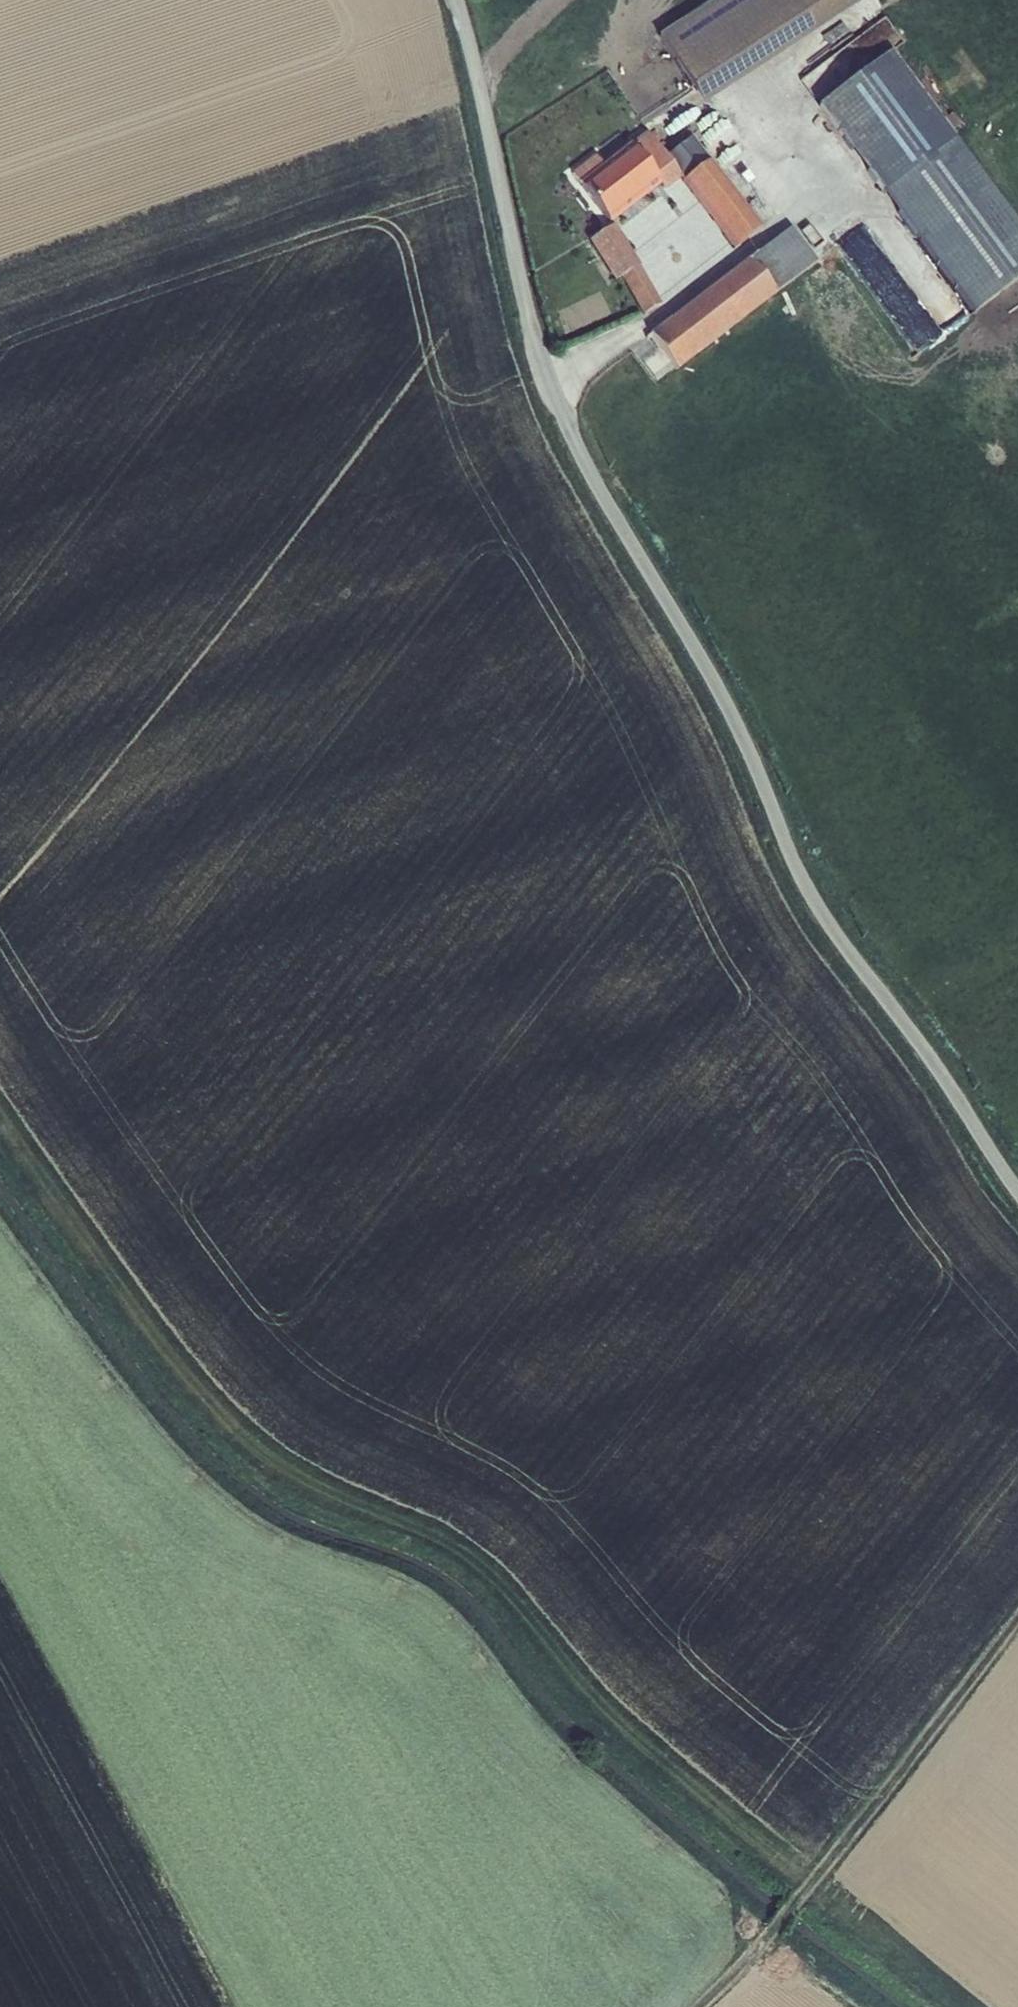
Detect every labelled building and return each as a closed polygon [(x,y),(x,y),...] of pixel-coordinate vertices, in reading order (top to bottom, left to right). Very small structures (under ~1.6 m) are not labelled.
[(703,104),(863,0),(711,0),(658,34),(703,104)] [(834,129),(908,74),(890,50),(818,103),(834,129)] [(834,129),(867,174),(980,90),(953,53),(919,78),(914,70),(908,74),(834,129)] [(646,131),(631,143),(650,168),(663,157),(646,131)] [(650,168),(660,182),(667,180),(677,175),(734,248),(762,226),(692,135),(663,157),(650,168)] [(884,191),(973,312),(1017,278),(1017,223),(956,139),(884,191)] [(580,181),(579,183),(610,223),(661,183),(660,182),(650,168),(631,143),(603,164),(580,181)] [(580,181),(603,164),(595,154),(573,171),(580,181)] [(614,224),(591,239),(615,280),(612,281),(619,294),(628,289),(642,313),(661,303),(614,224)] [(748,256),(626,351),(654,386),(676,369),(678,371),(777,295),(775,293),(817,260),(791,226),(749,258),(748,256)] [(930,309),(943,331),(966,318),(953,296),(930,309)] [(915,320),(913,328),(908,327),(904,345),(926,349),(932,323),(915,320)]
